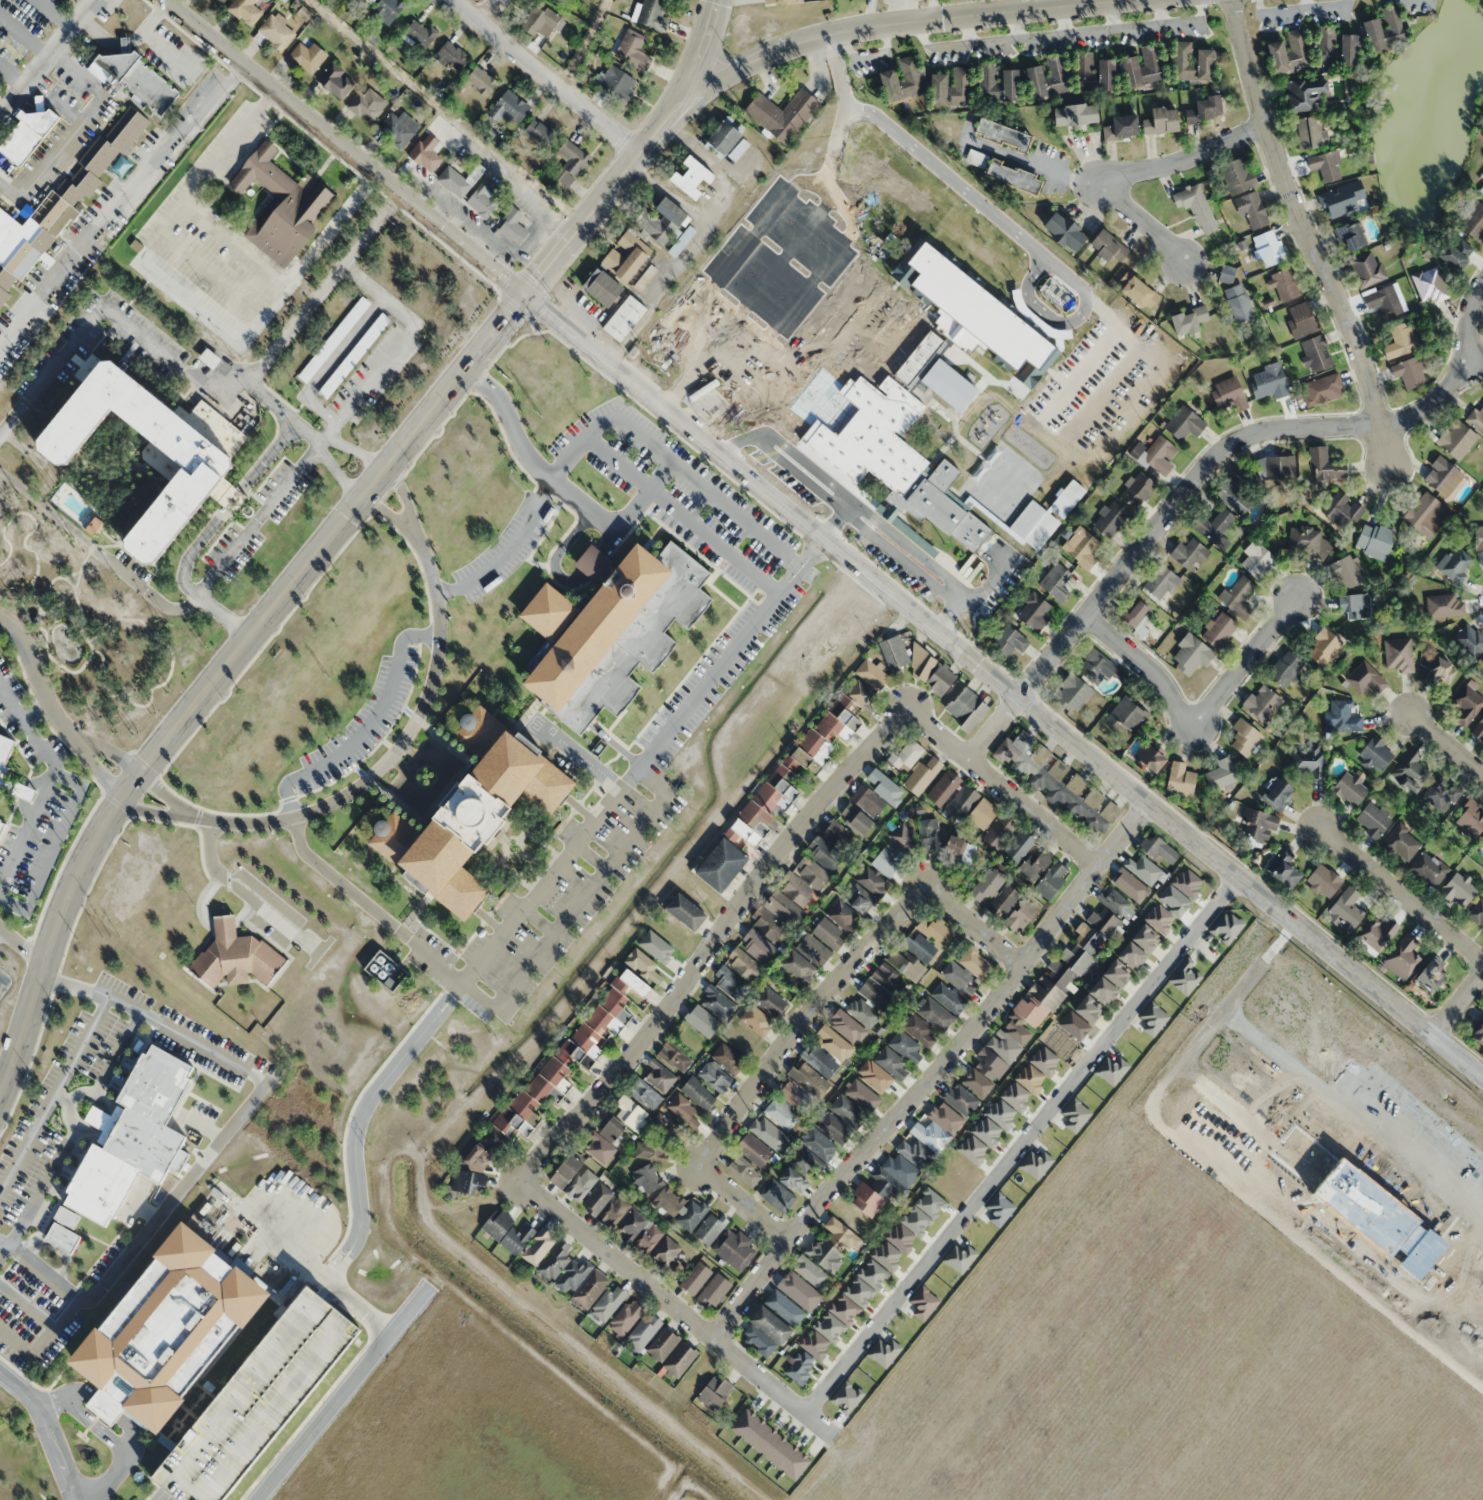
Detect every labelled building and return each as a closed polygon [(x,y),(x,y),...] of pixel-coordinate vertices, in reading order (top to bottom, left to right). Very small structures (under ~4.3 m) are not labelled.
[(256,0),(234,0),(227,10),(251,28),(263,12),(253,4),(256,0)] [(388,26),(406,5),(400,0),(380,0),(371,11),(388,26)] [(671,19),(663,16),(668,0),(667,0),(643,0),(635,21),(665,32),(671,19)] [(521,25),(547,42),(563,18),(537,2),(521,25)] [(1387,40),(1405,38),(1401,5),(1383,7),(1387,40)] [(257,31),(283,51),(298,32),(272,12),(257,31)] [(437,36),(417,18),(404,32),(424,50),(437,36)] [(1368,52),(1383,49),(1377,18),(1362,21),(1368,52)] [(1320,26),(1320,65),(1356,65),(1356,33),(1338,34),(1338,26),(1320,26)] [(647,71),(653,57),(639,51),(645,35),(627,27),(614,57),(647,71)] [(1265,43),(1271,74),(1312,65),(1304,28),(1283,32),(1284,39),(1265,43)] [(328,54),(305,35),(287,56),(310,75),(328,54)] [(436,53),(458,71),(470,57),(448,39),(436,53)] [(1216,49),(1194,48),(1194,41),(1176,41),(1175,79),(1215,80),(1216,49)] [(1165,82),(1161,43),(1139,46),(1140,56),(1123,58),(1126,87),(1165,82)] [(183,90),(124,44),(111,59),(101,51),(87,69),(106,83),(112,75),(139,95),(135,100),(143,106),(146,102),(163,115),(183,90)] [(1116,58),(1096,58),(1096,51),(1078,52),(1079,91),(1116,90),(1116,58)] [(917,54),(898,59),(900,68),(881,73),(888,102),(926,92),(917,54)] [(1065,55),(1045,57),(1046,64),(1027,67),(1031,97),(1070,92),(1065,55)] [(355,83),(343,73),(344,71),(333,61),(317,80),(341,100),(355,83)] [(982,101),(1020,101),(1019,69),(999,70),(999,62),(981,62),(982,101)] [(639,81),(611,63),(597,83),(625,102),(639,81)] [(485,97),(498,84),(480,64),(466,77),(485,97)] [(971,67),(952,67),(952,74),(933,74),(933,105),(971,105),(971,67)] [(1318,93),(1325,92),(1324,79),(1284,81),(1286,111),(1319,109),(1318,93)] [(370,124),(388,102),(365,84),(347,106),(370,124)] [(821,102),(800,86),(782,110),(758,91),(743,111),(788,145),(821,102)] [(517,124),(531,108),(509,88),(495,104),(517,124)] [(1188,123),(1226,116),(1222,94),(1196,99),(1198,108),(1186,110),(1188,123)] [(126,103),(82,166),(81,165),(70,181),(61,175),(25,226),(0,208),(0,308),(10,294),(7,291),(17,278),(24,283),(81,203),(80,202),(85,194),(93,200),(106,182),(103,181),(148,118),(126,103)] [(1099,104),(1055,106),(1056,126),(1100,123),(1099,104)] [(377,127),(399,149),(421,127),(398,105),(377,127)] [(1144,118),(1144,133),(1181,131),(1180,106),(1152,107),(1153,118),(1144,118)] [(22,167),(61,116),(50,108),(42,118),(28,108),(0,145),(0,151),(22,167)] [(525,130),(546,147),(558,132),(537,115),(525,130)] [(1113,117),(1113,126),(1104,126),(1105,139),(1141,136),(1139,115),(1113,117)] [(1294,119),(1298,149),(1327,145),(1323,115),(1294,119)] [(1035,137),(981,117),(975,134),(1028,154),(1035,137)] [(735,162),(752,142),(724,120),(708,140),(735,162)] [(437,151),(443,146),(431,132),(409,149),(427,172),(443,159),(437,151)] [(226,183),(264,136),(279,148),(269,160),(271,161),(296,181),(304,171),(313,178),(334,195),(311,224),(315,227),(300,245),(293,253),(283,266),(244,234),(276,195),(254,177),(250,181),(240,194),(226,183)] [(568,159),(557,175),(570,185),(591,157),(567,139),(558,151),(568,159)] [(989,156),(971,147),(965,161),(983,169),(989,156)] [(1319,169),(1323,183),(1343,177),(1334,149),(1305,159),(1309,172),(1319,169)] [(672,178),(695,200),(716,178),(692,154),(682,165),(683,166),(672,178)] [(1227,194),(1255,187),(1247,156),(1219,163),(1227,194)] [(985,176),(1039,196),(1046,178),(992,158),(985,176)] [(485,167),(477,162),(468,178),(447,165),(436,182),(465,199),(485,167)] [(494,182),(487,177),(466,202),(486,219),(500,202),(487,191),(494,182)] [(1317,193),(1326,220),(1358,210),(1355,200),(1364,197),(1359,180),(1317,193)] [(1176,209),(1188,204),(1201,235),(1217,229),(1197,183),(1170,194),(1176,209)] [(1268,224),(1256,190),(1233,199),(1239,216),(1244,215),(1250,231),(1268,224)] [(645,205),(633,221),(664,246),(689,214),(666,196),(653,212),(645,205)] [(1482,233),(1482,205),(1478,200),(1456,222),(1475,241),(1482,233)] [(530,233),(517,223),(524,215),(513,206),(496,227),(519,246),(530,233)] [(1072,252),(1085,233),(1050,210),(1038,229),(1072,252)] [(1333,229),(1344,253),(1365,243),(1353,219),(1333,229)] [(1119,262),(1128,250),(1098,228),(1085,246),(1107,262),(1111,256),(1119,262)] [(1286,259),(1272,228),(1249,239),(1263,269),(1286,259)] [(600,261),(628,283),(653,251),(626,229),(600,261)] [(1436,255),(1455,272),(1474,250),(1459,238),(1452,247),(1447,242),(1436,255)] [(1360,290),(1385,280),(1374,250),(1349,259),(1360,290)] [(1030,489),(957,476),(962,471),(945,458),(926,473),(928,459),(900,439),(924,407),(919,381),(963,412),(980,389),(940,360),(907,385),(878,370),(881,366),(865,363),(906,306),(841,259),(748,389),(773,422),(765,428),(768,432),(776,422),(858,481),(868,472),(892,490),(876,512),(924,546),(925,544),(979,559),(1030,489)] [(929,273),(914,260),(893,285),(909,298),(929,273)] [(608,309),(625,291),(600,267),(583,285),(608,309)] [(1267,283),(1286,302),(1301,288),(1282,268),(1267,283)] [(1441,300),(1442,271),(1417,271),(1416,299),(1441,300)] [(1235,324),(1254,317),(1242,283),(1223,289),(1235,324)] [(1363,295),(1368,310),(1382,305),(1387,320),(1403,314),(1393,284),(1363,295)] [(298,376),(307,384),(371,302),(361,294),(298,376)] [(648,309),(630,294),(602,328),(620,343),(648,309)] [(1316,332),(1307,301),(1283,309),(1292,339),(1316,332)] [(1168,315),(1172,335),(1197,330),(1195,321),(1206,318),(1204,307),(1193,309),(1193,310),(1168,315)] [(319,393),(328,401),(390,317),(380,310),(319,393)] [(957,341),(988,365),(1011,337),(980,312),(957,341)] [(1389,327),(1394,342),(1381,347),(1386,361),(1418,349),(1408,321),(1389,327)] [(1312,374),(1333,364),(1319,334),(1297,344),(1312,374)] [(1417,355),(1388,367),(1393,379),(1400,376),(1405,390),(1427,382),(1417,355)] [(237,454),(104,359),(39,441),(39,447),(59,463),(71,463),(113,410),(147,437),(139,446),(126,446),(126,460),(112,478),(118,482),(173,483),(125,542),(125,543),(139,554),(159,563),(211,496),(218,499),(232,511),(236,512),(246,500),(246,489),(229,481),(237,461),(237,454)] [(1252,368),(1252,396),(1272,396),(1283,396),(1283,368),(1252,368)] [(1301,384),(1307,406),(1343,395),(1338,374),(1301,384)] [(1247,407),(1233,375),(1206,387),(1215,409),(1231,403),(1234,412),(1247,407)] [(1482,434),(1482,397),(1465,421),(1482,434)] [(1180,442),(1198,418),(1181,405),(1162,429),(1180,442)] [(1456,462),(1478,439),(1456,418),(1434,441),(1456,462)] [(1165,460),(1175,452),(1162,435),(1137,455),(1157,480),(1172,468),(1165,460)] [(1345,478),(1344,465),(1328,467),(1326,444),(1309,446),(1314,482),(1345,478)] [(1465,477),(1439,456),(1420,479),(1447,500),(1465,477)] [(1259,457),(1259,479),(1294,479),(1294,457),(1259,457)] [(1155,485),(1135,469),(1116,494),(1136,510),(1155,485)] [(1249,483),(1249,472),(1233,472),(1233,483),(1249,483)] [(1214,497),(1242,516),(1253,501),(1226,481),(1214,497)] [(52,500),(59,505),(70,488),(63,483),(52,500)] [(1364,512),(1340,489),(1321,509),(1346,532),(1364,512)] [(1402,521),(1430,539),(1450,509),(1421,491),(1402,521)] [(1129,515),(1113,500),(1091,523),(1107,539),(1129,515)] [(1220,552),(1229,543),(1221,535),(1235,519),(1223,508),(1208,523),(1199,514),(1190,524),(1220,552)] [(86,528),(93,534),(103,522),(95,516),(86,528)] [(1395,532),(1376,524),(1364,553),(1383,561),(1395,532)] [(1097,543),(1080,526),(1060,547),(1085,572),(1096,560),(1088,552),(1097,543)] [(1473,526),(1473,551),(1482,551),(1482,526),(1473,526)] [(1292,527),(1291,553),(1328,555),(1329,542),(1320,541),(1321,528),(1292,527)] [(1179,542),(1168,555),(1190,574),(1208,551),(1190,537),(1183,546),(1179,542)] [(1240,564),(1256,580),(1275,560),(1254,539),(1242,551),(1248,556),(1240,564)] [(546,579),(577,605),(589,590),(595,596),(604,585),(587,570),(579,564),(596,544),(603,551),(618,563),(634,543),(654,559),(669,540),(710,574),(698,589),(711,600),(687,629),(674,618),(662,632),(674,642),(651,671),(639,661),(626,676),(639,687),(615,717),(603,707),(579,736),(540,703),(541,701),(520,684),(530,672),(523,666),(545,638),(517,615),(546,579)] [(1434,566),(1453,584),(1474,562),(1454,544),(1434,566)] [(1325,566),(1332,580),(1339,576),(1346,589),(1366,580),(1353,553),(1325,566)] [(1070,575),(1057,563),(1038,583),(1060,604),(1069,595),(1060,586),(1070,575)] [(1181,581),(1160,564),(1141,587),(1161,604),(1181,581)] [(1242,621),(1252,611),(1241,600),(1254,586),(1240,573),(1217,598),(1242,621)] [(1039,633),(1050,619),(1045,616),(1053,606),(1033,591),(1015,614),(1039,633)] [(1346,618),(1369,618),(1369,595),(1338,595),(1338,612),(1346,612),(1346,618)] [(1428,596),(1428,617),(1455,617),(1455,596),(1428,596)] [(1143,616),(1148,611),(1137,600),(1123,613),(1135,626),(1130,631),(1139,641),(1154,626),(1143,616)] [(1238,626),(1220,611),(1199,635),(1217,651),(1238,626)] [(990,643),(1008,658),(1017,648),(1022,652),(1031,642),(1009,622),(990,643)] [(1466,623),(1452,640),(1476,660),(1482,651),(1482,636),(1466,623)] [(1330,666),(1338,636),(1315,630),(1307,660),(1330,666)] [(878,643),(891,672),(911,664),(915,673),(929,685),(940,694),(947,710),(960,721),(964,728),(969,733),(989,707),(986,700),(918,644),(909,655),(899,633),(878,643)] [(1212,652),(1189,633),(1167,659),(1190,678),(1212,652)] [(1413,673),(1411,638),(1384,639),(1385,675),(1413,673)] [(1101,671),(1119,685),(1126,677),(1090,648),(1073,669),(1091,683),(1101,671)] [(1283,690),(1305,665),(1287,650),(1266,675),(1283,690)] [(1458,672),(1438,656),(1422,678),(1442,693),(1458,672)] [(854,674),(880,689),(889,674),(864,658),(854,674)] [(1379,690),(1382,672),(1353,666),(1349,687),(1365,691),(1365,687),(1379,690)] [(1089,684),(1061,676),(1053,705),(1081,712),(1089,684)] [(866,708),(877,696),(858,679),(847,691),(866,708)] [(1242,703),(1265,725),(1284,703),(1261,682),(1242,703)] [(1453,718),(1463,728),(1482,708),(1482,700),(1467,684),(1452,700),(1462,710),(1453,718)] [(863,722),(856,715),(862,707),(841,691),(816,724),(844,746),(863,722)] [(1148,716),(1124,695),(1106,717),(1129,737),(1148,716)] [(1324,730),(1362,730),(1362,716),(1351,716),(1352,700),(1331,699),(1330,711),(1325,711),(1324,730)] [(367,843),(374,835),(373,831),(372,828),(374,824),(378,822),(382,821),(384,821),(393,811),(422,835),(425,831),(432,822),(431,821),(442,808),(443,809),(460,788),(458,787),(468,774),(469,775),(478,764),(482,759),(453,735),(461,726),(460,724),(461,719),(463,716),(466,714),(469,714),(472,715),(479,705),(504,725),(500,729),(541,762),(544,758),(576,784),(550,816),(522,793),(501,820),(504,822),(485,846),(481,842),(461,868),(488,889),(463,921),(428,893),(425,896),(400,876),(403,872),(367,843)] [(1468,731),(1480,742),(1482,739),(1482,716),(1468,731)] [(1235,736),(1229,745),(1245,758),(1263,736),(1239,717),(1228,731),(1235,736)] [(758,848),(798,788),(786,780),(798,762),(818,775),(837,748),(803,725),(729,834),(737,839),(739,835),(758,848)] [(1089,783),(1022,728),(1012,741),(1007,737),(992,754),(1019,776),(1025,769),(1033,776),(1030,779),(1099,836),(1121,810),(1108,799),(1093,786),(1084,798),(1079,794),(1089,783)] [(9,768),(0,788),(0,736),(14,743),(4,766),(9,768)] [(925,748),(909,736),(890,761),(907,773),(925,748)] [(1358,755),(1364,758),(1362,761),(1381,773),(1395,752),(1370,736),(1358,755)] [(1152,775),(1164,760),(1142,742),(1129,757),(1152,775)] [(1310,772),(1310,779),(1324,779),(1324,746),(1294,746),(1294,772),(1310,772)] [(1433,770),(1419,761),(1422,757),(1409,748),(1390,776),(1417,794),(1433,770)] [(919,796),(944,764),(929,752),(904,784),(919,796)] [(1238,780),(1228,756),(1215,761),(1218,768),(1203,774),(1210,791),(1238,780)] [(1189,797),(1196,775),(1184,771),(1186,764),(1172,760),(1162,788),(1189,797)] [(926,795),(940,807),(963,780),(949,768),(926,795)] [(896,807),(906,789),(872,769),(864,782),(862,780),(851,800),(878,816),(886,801),(896,807)] [(1355,807),(1369,788),(1345,769),(1331,788),(1355,807)] [(1423,796),(1445,814),(1462,793),(1440,775),(1423,796)] [(1260,798),(1277,812),(1294,792),(1277,778),(1260,798)] [(980,795),(966,783),(944,808),(958,820),(980,795)] [(966,823),(984,833),(998,807),(979,797),(966,823)] [(1352,821),(1375,841),(1394,818),(1371,799),(1352,821)] [(1474,839),(1482,828),(1482,809),(1471,799),(1452,822),(1474,839)] [(875,823),(850,801),(839,814),(864,836),(875,823)] [(1247,823),(1241,835),(1265,846),(1277,820),(1245,805),(1239,819),(1247,823)] [(982,836),(996,850),(1019,826),(1004,812),(982,836)] [(842,851),(854,837),(833,819),(821,833),(842,851)] [(919,820),(921,850),(939,849),(937,819),(919,820)] [(917,844),(905,823),(889,832),(901,853),(917,844)] [(1423,844),(1399,823),(1381,843),(1405,864),(1423,844)] [(1014,864),(1037,841),(1023,828),(1000,850),(1014,864)] [(1158,862),(1137,846),(1145,836),(1147,838),(1149,836),(1150,837),(1154,833),(1180,853),(1171,864),(1162,857),(1158,862)] [(965,861),(974,847),(953,834),(944,848),(965,861)] [(831,872),(844,857),(818,835),(805,851),(831,872)] [(723,893),(751,857),(723,836),(696,872),(723,893)] [(871,864),(892,879),(906,859),(885,844),(871,864)] [(1033,883),(1054,859),(1039,845),(1017,869),(1033,883)] [(1302,875),(1288,864),(1295,856),(1283,846),(1264,870),(1289,891),(1302,875)] [(1449,871),(1424,850),(1409,869),(1434,890),(1449,871)] [(831,875),(804,854),(792,870),(819,891),(831,875)] [(1123,863),(1128,856),(1135,862),(1141,854),(1162,870),(1150,885),(1123,863)] [(1034,890),(1050,900),(1070,869),(1054,859),(1034,890)] [(1305,881),(1329,899),(1342,880),(1319,863),(1305,881)] [(890,887),(868,865),(856,878),(878,899),(890,887)] [(981,904),(1006,880),(993,866),(968,891),(981,904)] [(1112,882),(1118,875),(1115,872),(1121,866),(1150,889),(1146,895),(1144,894),(1137,902),(1112,882)] [(1170,881),(1175,875),(1177,877),(1181,871),(1183,872),(1186,867),(1202,880),(1199,885),(1197,889),(1199,890),(1196,893),(1197,894),(1193,900),(1170,881)] [(801,908),(814,894),(790,870),(777,884),(801,908)] [(1451,899),(1463,908),(1479,888),(1456,870),(1437,894),(1448,903),(1451,899)] [(840,898),(865,915),(877,899),(852,881),(840,898)] [(1022,893),(1006,882),(987,907),(1002,919),(1022,893)] [(1328,909),(1333,914),(1329,919),(1348,935),(1364,914),(1352,904),(1360,895),(1348,885),(1328,909)] [(1095,897),(1100,891),(1105,895),(1107,894),(1106,893),(1111,886),(1131,903),(1128,906),(1134,911),(1128,919),(1122,914),(1119,917),(1095,897)] [(777,942),(802,910),(775,888),(750,920),(777,942)] [(706,915),(677,890),(664,907),(693,931),(706,915)] [(1041,911),(1027,897),(1005,919),(1019,933),(1041,911)] [(1480,897),(1466,915),(1482,928),(1482,900),(1480,897)] [(859,921),(839,899),(827,910),(846,932),(859,921)] [(1142,917),(1147,911),(1148,912),(1153,906),(1154,907),(1158,903),(1174,916),(1170,920),(1171,921),(1168,924),(1171,926),(1168,929),(1169,930),(1164,936),(1150,924),(1142,917)] [(1208,930),(1214,935),(1217,932),(1220,934),(1220,935),(1222,937),(1220,939),(1227,945),(1245,922),(1238,917),(1237,918),(1230,912),(1228,915),(1223,911),(1208,930)] [(954,934),(928,912),(917,926),(943,947),(954,934)] [(214,917),(236,914),(239,937),(254,935),(261,941),(262,939),(287,960),(267,985),(250,971),(251,983),(228,985),(227,974),(224,974),(212,989),(186,968),(201,949),(205,952),(215,940),(217,939),(214,917)] [(811,931),(836,951),(848,936),(823,916),(811,931)] [(1372,956),(1401,931),(1390,918),(1380,926),(1375,920),(1355,937),(1372,956)] [(1130,938),(1137,929),(1135,928),(1141,921),(1143,923),(1143,922),(1159,934),(1157,937),(1159,938),(1157,941),(1158,943),(1149,953),(1130,938)] [(764,964),(777,950),(752,927),(739,942),(764,964)] [(819,968),(833,954),(809,931),(795,945),(819,968)] [(913,939),(908,934),(902,941),(926,963),(938,951),(919,933),(913,939)] [(1411,951),(1418,942),(1407,933),(1381,964),(1403,982),(1422,960),(1411,951)] [(1116,956),(1117,955),(1115,954),(1121,946),(1123,947),(1129,940),(1148,955),(1139,966),(1138,964),(1135,967),(1133,966),(1132,968),(1116,956)] [(994,966),(966,942),(954,956),(982,980),(994,966)] [(887,957),(914,982),(926,970),(898,945),(887,957)] [(725,960),(751,982),(762,968),(736,946),(725,960)] [(780,964),(805,984),(817,968),(792,949),(780,964)] [(1168,979),(1187,955),(1194,961),(1188,968),(1194,973),(1196,970),(1202,975),(1186,995),(1172,984),(1173,984),(1168,979)] [(1101,974),(1109,965),(1107,963),(1112,956),(1114,958),(1115,957),(1130,970),(1128,972),(1130,974),(1128,977),(1129,978),(1120,989),(1101,974)] [(1440,981),(1434,975),(1443,964),(1433,956),(1413,979),(1429,993),(1440,981)] [(972,977),(952,959),(940,972),(970,999),(977,991),(967,982),(972,977)] [(898,995),(907,983),(881,963),(871,975),(898,995)] [(738,1001),(750,988),(722,964),(711,977),(738,1001)] [(623,966),(651,989),(644,998),(628,985),(622,993),(630,1000),(626,1005),(620,1000),(617,1003),(633,1015),(625,1025),(616,1035),(606,1026),(599,1034),(601,1035),(594,1044),(603,1051),(595,1060),(588,1070),(572,1057),(565,1065),(570,1069),(563,1078),(571,1084),(563,1093),(556,1102),(547,1094),(543,1099),(540,1096),(537,1101),(540,1103),(536,1109),(529,1103),(527,1106),(542,1118),(534,1128),(526,1138),(513,1127),(507,1135),(491,1122),(505,1105),(507,1106),(521,1089),(523,1091),(538,1072),(552,1055),(553,1055),(567,1037),(569,1038),(583,1021),(597,1003),(612,986),(609,983),(623,966)] [(1087,991),(1088,991),(1086,989),(1092,982),(1094,983),(1100,975),(1119,991),(1111,1001),(1109,1000),(1107,1003),(1105,1001),(1103,1004),(1087,991)] [(883,1011),(895,997),(870,976),(858,990),(883,1011)] [(958,1015),(968,1002),(940,980),(929,994),(958,1015)] [(699,999),(725,1020),(737,1005),(711,984),(699,999)] [(753,1000),(776,1019),(789,1004),(767,984),(753,1000)] [(1083,992),(1085,994),(1086,993),(1101,1005),(1099,1008),(1101,1010),(1099,1013),(1100,1014),(1092,1024),(1073,1009),(1080,1001),(1078,999),(1083,992)] [(881,1016),(857,994),(845,1007),(869,1029),(881,1016)] [(944,1032),(955,1018),(926,994),(915,1007),(944,1032)] [(1138,1015),(1151,1000),(1158,1005),(1157,1006),(1170,1016),(1152,1037),(1142,1028),(1146,1023),(1143,1020),(1144,1020),(1138,1015)] [(721,1022),(696,1003),(683,1019),(709,1038),(721,1022)] [(762,1036),(774,1022),(751,1003),(739,1017),(762,1036)] [(868,1031),(839,1008),(828,1021),(857,1044),(868,1031)] [(929,1048),(940,1036),(913,1012),(902,1024),(929,1048)] [(1482,1043),(1482,1018),(1467,1036),(1479,1047),(1482,1043)] [(854,1049),(825,1024),(813,1038),(842,1063),(854,1049)] [(923,1056),(917,1050),(920,1046),(899,1028),(888,1042),(916,1065),(923,1056)] [(748,1059),(724,1039),(711,1055),(735,1074),(748,1059)] [(680,1075),(692,1063),(669,1040),(657,1052),(680,1075)] [(840,1066),(812,1041),(801,1054),(829,1079),(840,1066)] [(1027,1060),(1032,1053),(1034,1054),(1038,1048),(1040,1049),(1044,1045),(1059,1058),(1056,1063),(1054,1066),(1056,1068),(1054,1071),(1055,1072),(1050,1078),(1027,1060)] [(901,1081),(912,1068),(885,1046),(874,1059),(901,1081)] [(43,1240),(54,1221),(51,1219),(60,1204),(62,1205),(68,1196),(65,1194),(100,1131),(82,1121),(91,1104),(110,1115),(142,1055),(146,1058),(152,1047),(191,1069),(185,1079),(189,1081),(163,1128),(183,1139),(177,1150),(187,1156),(178,1172),(170,1167),(160,1186),(155,1183),(140,1175),(114,1221),(110,1219),(104,1230),(81,1216),(72,1232),(82,1238),(71,1257),(43,1240)] [(1093,1072),(1106,1056),(1111,1060),(1112,1059),(1114,1062),(1119,1056),(1130,1065),(1113,1086),(1101,1076),(1100,1077),(1093,1072)] [(677,1079),(654,1057),(646,1065),(652,1070),(646,1076),(664,1093),(677,1079)] [(831,1084),(798,1059),(787,1072),(820,1098),(831,1084)] [(722,1094),(733,1081),(709,1060),(698,1072),(722,1094)] [(1013,1078),(1018,1071),(1019,1072),(1024,1066),(1026,1067),(1029,1063),(1045,1076),(1041,1080),(1042,1081),(1039,1084),(1042,1086),(1039,1089),(1040,1090),(1036,1096),(1013,1078)] [(706,1111),(718,1098),(692,1075),(681,1088),(706,1111)] [(652,1110),(662,1098),(638,1076),(628,1088),(652,1110)] [(802,1113),(813,1101),(786,1077),(776,1090),(802,1113)] [(843,1092),(873,1113),(883,1098),(854,1077),(843,1092)] [(998,1095),(1004,1089),(1005,1090),(1010,1084),(1011,1085),(1015,1080),(1031,1093),(1027,1098),(1028,1099),(1025,1102),(1027,1104),(1025,1107),(1026,1108),(1021,1113),(998,1095)] [(940,1096),(948,1086),(953,1090),(954,1089),(953,1088),(954,1087),(953,1086),(956,1083),(957,1083),(958,1082),(980,1100),(965,1116),(940,1096)] [(686,1122),(697,1110),(677,1092),(666,1105),(686,1122)] [(829,1106),(858,1130),(869,1116),(840,1093),(829,1106)] [(649,1116),(624,1094),(611,1109),(636,1131),(649,1116)] [(799,1117),(775,1096),(763,1109),(787,1130),(799,1117)] [(1064,1125),(1068,1119),(1065,1116),(1061,1112),(1073,1096),(1080,1102),(1092,1112),(1075,1133),(1064,1125)] [(984,1113),(989,1106),(990,1107),(995,1101),(996,1103),(1000,1098),(1016,1111),(1012,1116),(1013,1116),(1010,1120),(1013,1121),(1010,1124),(1011,1125),(1006,1131),(984,1113)] [(925,1115),(932,1105),(937,1108),(938,1107),(937,1106),(942,1101),(964,1119),(950,1135),(925,1115)] [(842,1144),(853,1130),(827,1110),(817,1125),(842,1144)] [(790,1137),(760,1114),(749,1128),(779,1151),(790,1137)] [(599,1132),(615,1144),(627,1128),(611,1116),(599,1132)] [(969,1131),(975,1124),(976,1125),(981,1119),(982,1121),(986,1116),(1002,1129),(998,1134),(999,1134),(996,1138),(998,1139),(996,1142),(997,1143),(992,1149),(969,1131)] [(908,1131),(916,1121),(924,1127),(927,1124),(927,1125),(931,1120),(951,1136),(936,1154),(908,1131)] [(826,1162),(839,1148),(814,1125),(801,1139),(826,1162)] [(759,1167),(773,1153),(749,1131),(736,1145),(759,1167)] [(616,1151),(596,1134),(584,1149),(605,1165),(616,1151)] [(955,1149),(960,1142),(961,1143),(966,1137),(967,1138),(971,1134),(987,1147),(983,1151),(984,1152),(981,1155),(984,1157),(981,1160),(982,1161),(977,1167),(955,1149)] [(894,1149),(902,1140),(910,1146),(916,1138),(935,1153),(921,1171),(894,1149)] [(668,1160),(669,1144),(636,1140),(635,1157),(668,1160)] [(814,1177),(824,1166),(802,1146),(792,1157),(814,1177)] [(1035,1154),(1038,1156),(1043,1151),(1054,1160),(1036,1181),(1024,1171),(1024,1172),(1017,1166),(1030,1150),(1035,1154)] [(564,1190),(585,1163),(571,1152),(550,1179),(564,1190)] [(880,1166),(888,1156),(892,1159),(897,1153),(920,1171),(907,1188),(880,1166)] [(762,1176),(737,1154),(727,1166),(751,1188),(762,1176)] [(664,1184),(652,1162),(633,1171),(645,1194),(664,1184)] [(810,1181),(788,1165),(779,1177),(801,1193),(810,1181)] [(874,1179),(870,1175),(877,1165),(908,1190),(903,1197),(897,1192),(893,1197),(890,1195),(886,1200),(868,1186),(874,1179)] [(490,1176),(457,1167),(451,1189),(484,1198),(490,1176)] [(599,1178),(587,1167),(565,1191),(577,1202),(599,1178)] [(759,1193),(783,1212),(796,1196),(772,1177),(759,1193)] [(851,1202),(856,1196),(852,1192),(861,1180),(885,1200),(871,1218),(851,1202)] [(595,1216),(614,1193),(601,1182),(581,1205),(595,1216)] [(685,1200),(665,1185),(652,1203),(673,1217),(685,1200)] [(988,1219),(992,1214),(989,1211),(989,1210),(984,1206),(997,1190),(1004,1196),(1003,1197),(1015,1207),(998,1228),(988,1219)] [(598,1218),(611,1229),(631,1205),(618,1194),(598,1218)] [(675,1220),(690,1232),(710,1207),(702,1201),(699,1204),(692,1199),(675,1220)] [(664,1231),(633,1206),(618,1224),(629,1233),(624,1238),(645,1254),(664,1231)] [(501,1210),(514,1221),(498,1241),(481,1227),(495,1209),(499,1212),(501,1210)] [(708,1245),(725,1224),(711,1212),(693,1233),(708,1245)] [(840,1250),(826,1239),(832,1233),(823,1225),(831,1215),(862,1240),(856,1248),(852,1244),(848,1249),(844,1246),(840,1250)] [(536,1231),(516,1256),(499,1242),(512,1226),(519,1232),(526,1223),(536,1231)] [(883,1238),(888,1231),(889,1232),(894,1226),(896,1227),(899,1223),(915,1235),(911,1240),(912,1241),(910,1244),(912,1246),(909,1249),(910,1250),(906,1256),(883,1238)] [(98,1390),(84,1406),(116,1432),(127,1419),(169,1453),(176,1444),(164,1434),(187,1405),(184,1402),(271,1297),(235,1267),(232,1271),(212,1255),(213,1253),(180,1226),(154,1259),(157,1262),(97,1336),(95,1334),(69,1366),(98,1390)] [(521,1255),(534,1239),(533,1237),(542,1226),(552,1234),(550,1236),(555,1240),(534,1266),(521,1255)] [(710,1248),(726,1228),(735,1234),(738,1230),(752,1240),(748,1245),(756,1251),(740,1272),(710,1248)] [(682,1248),(667,1235),(649,1255),(664,1269),(682,1248)] [(813,1244),(815,1241),(816,1242),(821,1237),(842,1253),(838,1258),(842,1261),(831,1275),(802,1251),(810,1241),(813,1244)] [(536,1269),(550,1251),(549,1251),(559,1238),(569,1247),(566,1251),(568,1253),(566,1255),(571,1259),(553,1280),(549,1277),(548,1279),(536,1269)] [(869,1255),(874,1249),(875,1250),(880,1244),(882,1245),(885,1240),(901,1253),(897,1258),(898,1259),(896,1262),(898,1264),(895,1267),(896,1268),(892,1273),(869,1255)] [(941,1260),(954,1244),(959,1248),(962,1250),(967,1245),(977,1253),(960,1274),(948,1265),(941,1260)] [(822,1270),(828,1275),(818,1289),(791,1268),(797,1261),(795,1260),(800,1253),(822,1270)] [(855,1273),(860,1267),(863,1270),(867,1265),(865,1263),(870,1257),(890,1274),(886,1279),(884,1277),(881,1282),(880,1282),(879,1283),(882,1286),(878,1291),(855,1273)] [(553,1283),(564,1271),(563,1270),(572,1259),(578,1263),(579,1262),(582,1264),(586,1259),(593,1266),(574,1290),(569,1286),(564,1292),(553,1283)] [(678,1285),(698,1260),(712,1271),(692,1296),(684,1289),(684,1290),(678,1285)] [(569,1299),(594,1267),(611,1280),(586,1310),(581,1305),(579,1308),(569,1299)] [(775,1286),(782,1276),(783,1277),(789,1269),(823,1295),(809,1312),(775,1286)] [(695,1299),(717,1271),(732,1284),(724,1294),(726,1296),(722,1302),(719,1300),(714,1306),(709,1302),(705,1307),(695,1299)] [(841,1291),(846,1285),(849,1288),(853,1283),(851,1281),(856,1275),(876,1292),(872,1297),(870,1295),(866,1300),(865,1301),(868,1304),(863,1309),(841,1291)] [(364,1328),(224,1499),(179,1499),(169,1492),(152,1478),(309,1284),(364,1328)] [(591,1312),(604,1322),(627,1293),(617,1285),(611,1292),(607,1288),(591,1307),(594,1309),(591,1312)] [(912,1313),(916,1308),(912,1305),(913,1304),(908,1300),(921,1285),(928,1290),(927,1291),(940,1301),(922,1322),(912,1313)] [(763,1302),(774,1288),(806,1313),(794,1327),(763,1302)] [(826,1308),(831,1302),(834,1305),(839,1300),(836,1298),(841,1292),(861,1309),(857,1314),(855,1313),(852,1317),(851,1317),(850,1319),(853,1321),(849,1327),(826,1308)] [(617,1333),(609,1327),(611,1323),(609,1322),(625,1303),(629,1306),(635,1299),(645,1308),(620,1339),(615,1335),(617,1333)] [(748,1320),(761,1304),(792,1330),(780,1346),(748,1320)] [(812,1326),(817,1320),(820,1323),(824,1318),(822,1316),(826,1310),(847,1327),(843,1332),(841,1330),(837,1335),(836,1336),(839,1339),(834,1345),(812,1326)] [(662,1323),(637,1353),(625,1343),(629,1338),(627,1336),(642,1317),(646,1321),(652,1314),(662,1323)] [(750,1323),(777,1344),(765,1358),(755,1350),(757,1347),(751,1342),(748,1345),(743,1341),(747,1336),(743,1332),(750,1323)] [(649,1357),(654,1361),(656,1358),(661,1362),(681,1337),(675,1332),(674,1334),(664,1326),(645,1350),(651,1354),(649,1357)] [(797,1344),(802,1337),(804,1338),(808,1332),(810,1334),(813,1329),(829,1342),(825,1347),(826,1347),(824,1351),(826,1352),(824,1355),(824,1356),(820,1362),(797,1344)] [(865,1354),(878,1338),(883,1342),(886,1344),(891,1339),(902,1347),(885,1369),(872,1359),(872,1360),(865,1354)] [(661,1366),(682,1341),(690,1347),(691,1345),(699,1352),(677,1378),(672,1374),(670,1377),(665,1373),(667,1371),(661,1366)] [(783,1372),(790,1363),(791,1364),(795,1360),(792,1358),(797,1352),(799,1354),(802,1350),(813,1358),(810,1363),(811,1364),(807,1369),(810,1371),(808,1373),(810,1374),(801,1386),(783,1372)] [(696,1398),(700,1393),(699,1392),(712,1376),(720,1383),(723,1378),(732,1386),(725,1394),(726,1396),(713,1412),(696,1398)] [(828,1399),(845,1380),(851,1385),(850,1386),(855,1390),(857,1387),(864,1393),(846,1415),(839,1410),(842,1407),(840,1406),(837,1403),(835,1405),(828,1399)] [(745,1407),(750,1411),(750,1410),(755,1414),(754,1415),(759,1419),(760,1418),(764,1421),(764,1422),(771,1428),(772,1427),(776,1431),(775,1432),(781,1436),(781,1435),(785,1438),(785,1439),(792,1445),(793,1444),(797,1448),(797,1449),(802,1453),(807,1456),(806,1457),(810,1460),(794,1480),(729,1428),(745,1407)]
